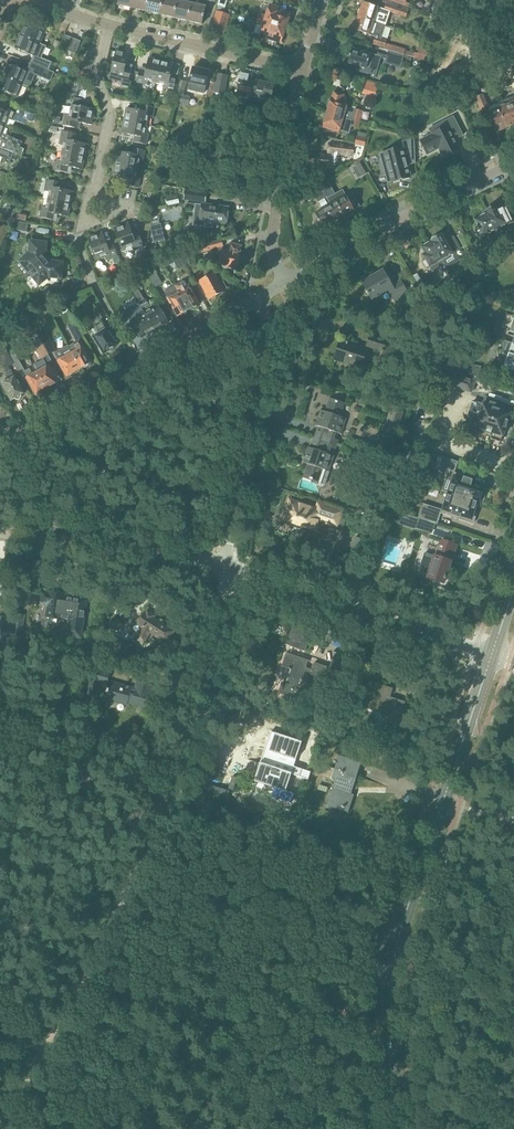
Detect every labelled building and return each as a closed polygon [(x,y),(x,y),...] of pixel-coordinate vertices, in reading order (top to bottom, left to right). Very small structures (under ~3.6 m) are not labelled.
[(133,0),(119,0),(117,5),(132,8),(133,0)] [(132,8),(145,11),(146,11),(148,0),(133,0),(132,8)] [(146,11),(159,15),(163,0),(148,0),(146,11)] [(159,15),(173,18),(178,0),(163,0),(159,15)] [(173,18),(187,21),(192,3),(178,0),(173,18)] [(218,6),(225,9),(228,0),(220,0),(218,6)] [(433,13),(442,16),(447,0),(437,0),(433,13)] [(363,2),(359,16),(386,25),(391,12),(407,17),(410,8),(388,1),(385,10),(363,2)] [(192,3),(187,21),(202,25),(206,7),(192,3)] [(258,20),(285,28),(290,14),(277,10),(278,8),(270,5),(266,17),(260,14),(258,20)] [(222,8),(221,13),(216,11),(211,29),(225,33),(230,16),(230,15),(231,11),(222,8)] [(385,48),(386,44),(387,43),(387,41),(382,39),(382,37),(385,38),(389,28),(386,27),(386,25),(359,16),(354,30),(376,37),(373,44),(385,48)] [(285,28),(258,20),(256,25),(264,27),(261,36),(281,43),(285,28)] [(40,44),(47,47),(47,46),(40,43),(46,31),(26,23),(21,36),(40,44)] [(433,40),(436,32),(430,30),(427,38),(433,40)] [(64,35),(62,42),(60,48),(74,53),(79,40),(64,35)] [(40,44),(21,36),(16,47),(35,56),(31,64),(54,74),(54,73),(49,70),(52,62),(42,58),(47,47),(40,44)] [(355,36),(354,41),(366,45),(368,40),(355,36)] [(60,48),(62,42),(56,40),(52,47),(59,50),(60,48)] [(386,44),(385,50),(389,51),(405,56),(405,55),(405,53),(406,51),(406,49),(387,43),(386,44)] [(419,48),(416,59),(425,62),(426,60),(429,61),(431,53),(430,52),(431,49),(427,48),(426,50),(419,48)] [(405,56),(389,51),(388,54),(379,51),(377,56),(371,54),(352,49),(348,63),(356,65),(355,70),(376,76),(382,58),(386,59),(385,64),(401,68),(405,56)] [(111,73),(109,79),(122,82),(123,79),(129,81),(132,68),(126,66),(129,53),(116,50),(111,73)] [(156,83),(161,60),(149,57),(146,71),(140,70),(137,82),(148,85),(148,81),(156,83)] [(161,60),(156,83),(164,85),(163,88),(174,91),(177,78),(171,77),(174,63),(161,60)] [(3,77),(23,85),(23,84),(30,87),(35,74),(50,81),(54,74),(31,64),(28,72),(9,64),(3,77)] [(214,72),(194,67),(189,89),(205,93),(208,79),(212,80),(214,72)] [(420,72),(411,69),(406,85),(416,88),(420,72)] [(214,92),(225,94),(229,76),(217,73),(214,92)] [(241,84),(246,85),(245,87),(254,89),(252,95),(262,97),(262,99),(268,100),(269,99),(271,99),(274,85),(266,83),(256,81),(256,82),(246,79),(247,78),(240,76),(238,83),(241,84)] [(3,77),(0,85),(0,89),(18,97),(23,85),(3,77)] [(184,95),(187,82),(180,80),(176,102),(190,105),(191,97),(184,95)] [(373,97),(375,87),(377,83),(369,81),(368,85),(365,95),(373,97)] [(352,120),(360,123),(363,112),(354,109),(353,114),(345,111),(347,103),(342,102),(344,95),(334,92),(332,99),(331,99),(331,100),(329,100),(328,106),(329,106),(327,113),(343,118),(352,120)] [(72,105),(70,115),(65,115),(63,126),(77,128),(78,122),(91,125),(94,109),(84,107),(86,100),(74,98),(72,105)] [(485,100),(478,102),(482,114),(489,111),(485,100)] [(505,107),(512,125),(513,124),(513,103),(505,107)] [(127,108),(124,121),(146,126),(148,117),(152,118),(154,107),(141,105),(140,111),(127,108)] [(512,125),(505,107),(490,113),(498,131),(512,125)] [(25,125),(27,121),(32,122),(34,115),(15,108),(14,112),(5,109),(4,111),(0,109),(0,123),(6,126),(9,118),(13,120),(25,125)] [(343,118),(327,113),(323,127),(339,132),(339,131),(349,134),(352,126),(350,126),(352,120),(343,118)] [(460,132),(453,118),(445,122),(446,124),(441,127),(440,125),(429,130),(432,135),(420,141),(427,155),(439,149),(442,156),(443,158),(446,157),(451,154),(460,150),(453,136),(460,132)] [(146,126),(124,121),(121,133),(134,136),(133,142),(147,144),(149,134),(145,133),(146,126)] [(85,157),(88,144),(77,142),(78,139),(79,140),(80,134),(61,131),(59,144),(64,145),(62,153),(85,157)] [(366,139),(364,138),(357,136),(355,145),(365,147),(366,139)] [(400,179),(402,179),(403,180),(410,179),(409,177),(411,177),(407,161),(416,159),(414,138),(402,141),(404,148),(384,153),(387,163),(383,164),(385,174),(389,173),(391,182),(393,181),(393,183),(400,181),(400,179)] [(0,143),(0,148),(13,153),(18,154),(20,147),(17,146),(17,145),(2,139),(0,143)] [(355,146),(329,142),(328,153),(329,153),(331,153),(330,156),(310,153),(308,166),(331,169),(331,167),(339,163),(340,155),(354,157),(354,161),(356,160),(357,160),(361,157),(364,147),(355,145),(355,146)] [(13,153),(0,148),(0,163),(2,158),(10,161),(13,153)] [(115,164),(138,169),(139,161),(143,161),(145,150),(132,148),(131,154),(118,151),(115,164)] [(62,153),(61,160),(57,159),(55,170),(67,173),(69,167),(82,169),(85,157),(62,153)] [(370,172),(361,157),(357,160),(356,160),(358,164),(356,165),(362,176),(370,172)] [(138,169),(115,164),(113,177),(126,179),(125,186),(138,189),(141,177),(136,176),(138,169)] [(49,200),(71,205),(74,192),(60,189),(61,183),(48,180),(46,191),(50,192),(49,200)] [(328,199),(323,192),(320,186),(310,192),(313,198),(316,196),(323,210),(316,214),(318,219),(316,220),(316,221),(315,221),(315,222),(315,223),(315,224),(315,225),(315,226),(315,227),(316,227),(317,228),(318,228),(319,229),(320,229),(321,228),(323,227),(323,228),(339,219),(328,199)] [(11,188),(7,198),(19,203),(23,193),(11,188)] [(206,203),(207,193),(185,190),(184,200),(206,203)] [(328,199),(339,218),(354,210),(360,206),(355,198),(349,202),(343,191),(328,199)] [(71,205),(49,200),(47,208),(42,207),(40,217),(54,220),(55,214),(69,217),(71,205)] [(201,227),(213,228),(214,222),(226,224),(228,208),(216,206),(204,205),(196,208),(201,227)] [(486,213),(495,231),(496,230),(500,238),(502,243),(511,236),(509,233),(507,234),(504,227),(513,223),(509,215),(504,205),(496,209),(495,206),(493,207),(489,206),(487,209),(485,210),(486,213)] [(473,219),(474,220),(478,229),(475,231),(478,237),(481,235),(482,237),(495,231),(486,213),(473,219)] [(11,228),(26,232),(28,224),(14,221),(11,228)] [(133,236),(128,223),(114,229),(121,250),(132,247),(133,251),(143,248),(139,234),(133,236)] [(107,246),(102,233),(87,238),(95,260),(106,256),(107,260),(117,256),(113,244),(107,246)] [(469,245),(462,233),(457,236),(464,248),(469,245)] [(459,261),(455,254),(461,250),(454,237),(447,241),(444,234),(440,237),(437,236),(432,238),(432,241),(430,242),(441,260),(444,265),(445,265),(447,268),(459,261)] [(499,239),(493,242),(495,247),(502,243),(500,238),(499,239)] [(222,250),(221,246),(223,246),(221,239),(195,247),(197,252),(214,248),(212,259),(214,264),(219,265),(219,264),(230,267),(231,268),(235,269),(236,268),(237,269),(240,255),(239,255),(241,246),(232,244),(232,246),(230,245),(229,246),(227,246),(227,248),(229,249),(228,251),(222,250)] [(25,277),(30,273),(47,259),(45,255),(46,243),(31,242),(30,252),(30,254),(28,255),(16,265),(25,277)] [(441,260),(430,242),(421,247),(426,254),(423,256),(426,261),(422,263),(426,269),(436,263),(439,268),(444,265),(441,260)] [(178,254),(185,266),(191,263),(185,251),(178,254)] [(185,266),(178,254),(162,262),(165,268),(175,263),(178,270),(185,266)] [(47,259),(30,273),(39,285),(47,279),(49,278),(51,278),(61,279),(62,264),(50,262),(47,259)] [(155,287),(162,284),(155,270),(148,274),(155,287)] [(383,270),(362,282),(372,299),(389,290),(396,303),(409,295),(400,280),(395,283),(390,274),(386,276),(383,270)] [(221,281),(218,282),(213,274),(201,281),(210,298),(223,291),(226,290),(221,281)] [(417,274),(412,277),(418,287),(423,284),(417,274)] [(176,286),(189,310),(199,304),(189,287),(185,281),(176,286)] [(441,288),(424,284),(423,289),(440,294),(441,288)] [(60,299),(74,295),(71,287),(63,286),(63,289),(58,293),(60,299)] [(189,310),(176,286),(175,287),(175,286),(166,292),(169,298),(168,298),(178,316),(180,315),(183,315),(186,314),(187,311),(189,310)] [(438,298),(434,309),(444,312),(447,301),(438,298)] [(146,299),(144,300),(139,303),(142,309),(149,305),(146,299)] [(62,302),(49,309),(53,316),(66,309),(62,302)] [(97,302),(91,306),(99,321),(106,317),(97,302)] [(159,307),(146,315),(154,331),(163,327),(162,324),(167,322),(159,307)] [(154,331),(145,315),(132,322),(140,337),(145,335),(145,336),(154,331)] [(430,322),(427,331),(436,334),(439,325),(430,322)] [(100,345),(105,352),(108,350),(109,352),(112,352),(114,349),(113,347),(116,345),(113,340),(102,323),(96,327),(100,334),(94,337),(99,345),(100,345)] [(64,355),(63,356),(57,343),(53,345),(47,334),(40,338),(49,355),(55,352),(58,358),(57,359),(67,376),(81,368),(72,353),(65,357),(64,355)] [(383,351),(386,340),(371,335),(367,346),(383,351)] [(49,355),(40,338),(32,343),(41,359),(49,355)] [(361,367),(367,349),(341,340),(335,359),(361,367)] [(89,366),(90,364),(91,363),(82,347),(79,341),(68,347),(72,353),(81,368),(82,368),(85,368),(89,366)] [(512,343),(503,369),(513,372),(513,344),(512,343)] [(10,355),(14,363),(14,364),(13,364),(18,372),(24,368),(15,352),(10,355)] [(472,372),(460,369),(446,365),(446,363),(428,357),(425,367),(443,373),(444,371),(448,373),(445,384),(471,392),(474,382),(486,386),(489,379),(480,376),(480,375),(478,374),(477,376),(475,375),(475,373),(472,372)] [(38,372),(46,388),(57,382),(45,360),(40,363),(43,370),(38,372)] [(460,369),(472,372),(475,373),(478,374),(481,366),(462,360),(460,369)] [(46,388),(38,372),(33,375),(30,369),(24,372),(36,393),(46,388)] [(5,373),(8,380),(2,383),(7,392),(8,392),(12,400),(16,398),(16,399),(20,399),(21,397),(20,395),(24,393),(11,370),(5,373)] [(417,393),(411,413),(417,415),(418,411),(431,415),(436,399),(417,393)] [(503,411),(505,407),(494,403),(495,400),(485,396),(483,404),(473,401),(466,423),(475,426),(475,427),(493,433),(491,439),(500,442),(510,413),(503,411)] [(338,445),(340,440),(337,440),(339,433),(342,434),(348,419),(342,417),(346,404),(330,398),(326,412),(321,410),(316,426),(318,426),(315,437),(338,445)] [(392,406),(384,429),(398,434),(405,410),(392,406)] [(315,437),(311,448),(309,447),(304,463),(308,464),(303,478),(319,483),(319,484),(321,488),(326,485),(335,456),(332,455),(334,449),(337,450),(338,445),(315,437)] [(449,474),(453,460),(439,455),(435,469),(449,474)] [(448,493),(477,503),(478,501),(480,502),(481,500),(483,500),(487,489),(485,488),(485,487),(472,482),(472,480),(464,478),(465,476),(455,473),(448,493)] [(477,503),(448,493),(441,513),(451,516),(452,515),(459,517),(459,519),(473,523),(477,512),(474,511),(477,503)] [(286,515),(284,519),(291,522),(295,523),(291,526),(293,530),(303,534),(306,531),(305,526),(316,530),(319,519),(337,525),(342,512),(323,505),(318,503),(316,509),(315,509),(291,501),(286,515)] [(418,517),(432,522),(437,508),(423,503),(418,517)] [(376,520),(378,512),(369,509),(367,517),(376,520)] [(386,518),(399,522),(401,514),(389,510),(386,518)] [(415,530),(416,529),(432,534),(436,524),(420,519),(418,518),(417,519),(414,530),(415,530)] [(355,537),(353,543),(364,547),(366,540),(355,537)] [(425,553),(417,574),(418,574),(426,577),(444,583),(452,560),(448,559),(453,544),(441,541),(436,556),(434,556),(426,553),(425,553)] [(41,599),(41,602),(44,603),(48,608),(47,611),(46,618),(59,620),(59,618),(70,620),(68,635),(81,637),(87,599),(74,597),(63,595),(63,593),(50,590),(49,593),(42,592),(41,599)] [(148,609),(146,612),(144,611),(137,622),(143,626),(134,638),(143,644),(151,633),(157,637),(157,635),(166,641),(174,629),(154,616),(156,614),(148,609)] [(14,630),(22,632),(26,615),(17,614),(14,630)] [(10,640),(10,618),(0,618),(0,640),(10,640)] [(119,640),(111,636),(105,649),(113,652),(119,640)] [(305,671),(305,669),(308,661),(307,660),(286,653),(282,667),(293,671),(288,686),(281,683),(278,693),(314,705),(317,695),(313,694),(316,684),(320,685),(327,667),(314,662),(311,673),(305,671)] [(151,693),(150,693),(152,684),(138,680),(136,689),(131,688),(132,686),(108,680),(110,671),(95,667),(88,693),(96,696),(100,683),(109,685),(105,699),(127,705),(128,702),(147,707),(151,693)] [(343,674),(336,672),(334,682),(340,684),(343,674)] [(392,688),(369,681),(362,704),(388,712),(382,730),(393,734),(404,702),(389,698),(392,688)] [(267,746),(265,750),(269,751),(267,758),(293,767),(294,767),(294,766),(296,761),(302,742),(284,736),(271,732),(266,746),(267,746)] [(325,766),(321,776),(330,779),(331,777),(335,778),(338,779),(335,787),(333,786),(328,801),(348,808),(349,808),(354,793),(346,790),(348,783),(353,784),(361,761),(339,754),(334,769),(325,766)] [(259,767),(254,782),(286,792),(291,774),(308,780),(311,772),(294,766),(294,767),(293,767),(267,758),(265,765),(261,764),(260,768),(259,767)] [(328,788),(319,785),(317,790),(327,793),(328,788)] [(460,916),(462,908),(455,905),(452,913),(460,916)]
